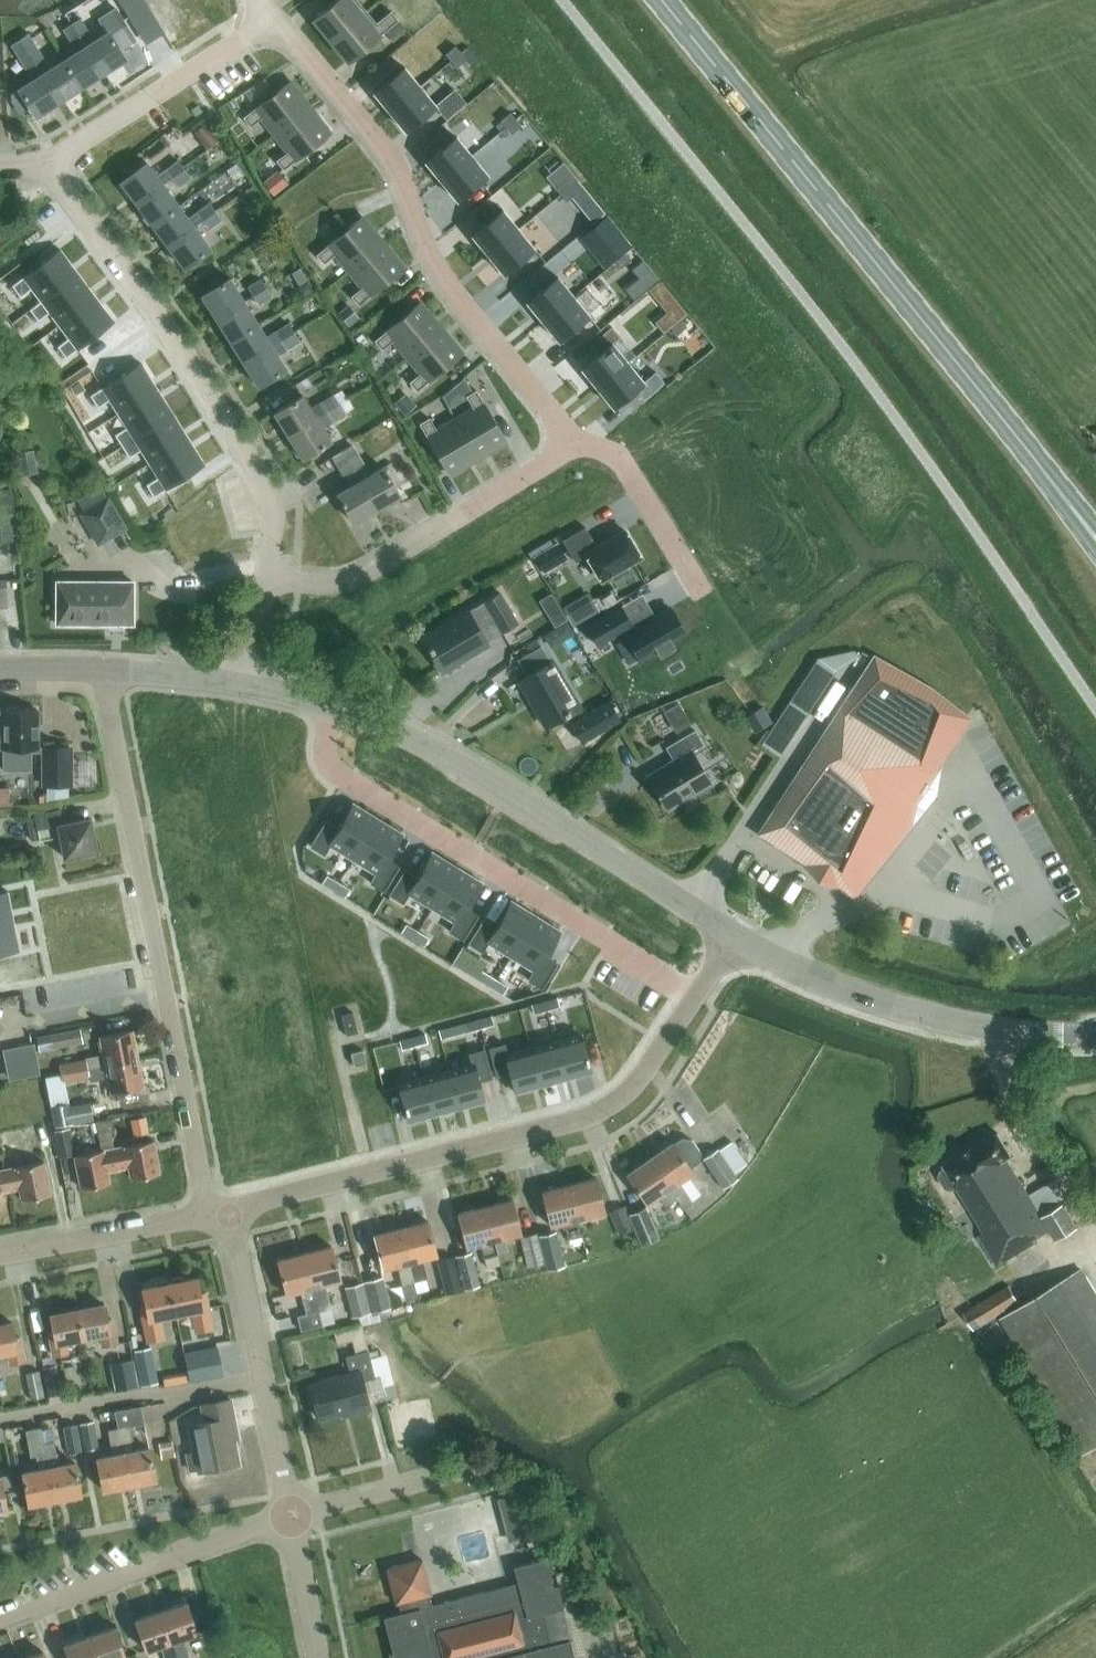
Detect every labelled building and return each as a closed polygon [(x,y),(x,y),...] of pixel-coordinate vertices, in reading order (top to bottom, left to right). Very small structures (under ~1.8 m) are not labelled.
[(123,9),(137,0),(118,0),(123,9)] [(313,19),(331,40),(366,11),(357,0),(336,0),(313,19)] [(113,67),(126,59),(120,51),(136,41),(115,9),(99,19),(107,32),(96,40),(81,18),(72,23),(103,73),(113,67)] [(376,24),(366,11),(331,40),(348,61),(384,32),(392,43),(407,31),(398,21),(391,12),(376,24)] [(61,30),(76,52),(71,55),(63,60),(81,88),(89,83),(103,73),(72,23),(61,30)] [(29,33),(23,37),(19,40),(36,66),(45,59),(29,33)] [(11,45),(32,80),(19,89),(36,116),(59,102),(41,74),(36,66),(19,40),(11,45)] [(455,46),(445,54),(451,61),(461,53),(455,46)] [(461,53),(451,61),(456,68),(467,59),(461,53)] [(59,102),(63,99),(81,88),(63,60),(41,74),(59,102)] [(404,67),(373,92),(389,112),(420,87),(404,67)] [(261,118),(274,135),(310,108),(290,82),(243,118),(250,127),(261,118)] [(420,87),(389,112),(405,131),(435,105),(420,87)] [(274,135),(288,152),(276,161),(283,170),(330,134),(310,108),(274,135)] [(510,113),(500,121),(506,128),(516,120),(510,113)] [(516,120),(506,128),(511,135),(521,126),(516,120)] [(186,137),(176,145),(188,163),(199,154),(186,137)] [(456,137),(425,162),(441,181),(471,156),(456,137)] [(471,156),(441,181),(456,200),(487,175),(471,156)] [(137,204),(184,169),(177,159),(156,175),(147,163),(121,182),(137,204)] [(190,177),(184,169),(137,204),(152,225),(178,206),(169,193),(190,177)] [(288,184),(277,170),(263,182),(273,195),(288,184)] [(565,180),(555,188),(560,195),(571,186),(565,180)] [(571,186),(560,195),(566,202),(576,193),(571,186)] [(210,229),(222,219),(209,201),(196,211),(210,229)] [(194,227),(178,206),(152,225),(168,246),(194,227)] [(503,210),(472,236),(488,255),(518,229),(503,210)] [(586,232),(610,262),(631,246),(606,216),(586,232)] [(335,254),(348,271),(383,242),(362,217),(316,255),(324,264),(335,254)] [(210,248),(194,227),(168,246),(184,268),(210,248)] [(518,229),(488,255),(503,274),(534,248),(518,229)] [(348,271),(362,287),(351,296),(358,305),(404,267),(383,242),(348,271)] [(23,277),(11,285),(20,297),(32,289),(41,301),(78,273),(60,249),(23,277)] [(626,253),(615,262),(621,268),(631,260),(626,253)] [(291,273),(299,286),(297,287),(303,297),(313,291),(300,268),(291,273)] [(41,301),(29,309),(38,321),(49,312),(59,325),(96,297),(78,273),(41,301)] [(253,296),(267,287),(261,277),(247,286),(253,296)] [(558,277),(527,303),(542,321),(573,296),(558,277)] [(202,296),(216,319),(244,302),(230,279),(202,296)] [(660,281),(651,288),(670,311),(678,321),(687,314),(660,281)] [(244,302),(216,319),(230,341),(258,324),(250,312),(260,306),(260,305),(273,296),(267,287),(253,296),(244,302)] [(573,296),(542,321),(558,341),(589,315),(573,296)] [(69,338),(57,346),(66,358),(77,349),(77,350),(114,322),(96,297),(59,325),(69,338)] [(382,350),(393,340),(407,357),(441,328),(420,303),(375,341),(382,350)] [(338,313),(350,326),(359,318),(347,305),(338,313)] [(681,320),(670,328),(676,335),(686,327),(681,320)] [(258,324),(230,341),(244,363),(295,332),(289,322),(265,336),(258,324)] [(599,355),(582,369),(597,388),(628,363),(612,344),(620,337),(611,326),(590,344),(599,355)] [(409,382),(417,391),(462,353),(441,328),(407,357),(420,373),(409,382)] [(295,332),(244,363),(258,386),(286,369),(277,356),(300,341),(295,332)] [(102,387),(90,395),(97,408),(110,400),(118,413),(157,389),(141,363),(102,387)] [(628,363),(597,388),(613,407),(635,389),(644,382),(628,363)] [(644,382),(635,389),(644,399),(664,382),(655,372),(644,382)] [(307,377),(295,385),(300,392),(312,385),(307,377)] [(126,427),(114,434),(122,446),(173,414),(157,389),(118,413),(126,427)] [(477,458),(506,441),(476,390),(466,396),(473,409),(455,419),(477,458)] [(288,436),(339,404),(333,394),(310,408),(302,396),(274,413),(288,436)] [(398,407),(404,415),(415,405),(409,398),(398,407)] [(345,414),(339,404),(288,436),(302,458),(330,441),(322,427),(345,414)] [(173,414),(122,446),(129,458),(141,450),(149,464),(188,439),(173,414)] [(386,414),(372,422),(385,442),(398,434),(386,414)] [(449,475),(477,458),(455,419),(436,430),(429,418),(419,424),(449,475)] [(158,477),(146,485),(154,497),(166,489),(166,490),(205,465),(188,439),(149,464),(158,477)] [(342,451),(377,509),(400,495),(383,467),(370,475),(353,445),(342,451)] [(38,472),(34,449),(16,452),(20,475),(38,472)] [(354,523),(377,509),(342,451),(332,457),(349,487),(337,494),(354,523)] [(1,542),(17,541),(13,488),(0,489),(0,535),(1,542)] [(127,528),(108,496),(106,497),(83,511),(79,514),(90,533),(96,545),(127,528)] [(625,566),(640,557),(625,530),(597,547),(585,527),(562,540),(575,561),(586,555),(601,580),(611,574),(614,578),(627,571),(625,566)] [(557,543),(535,557),(544,572),(566,559),(557,543)] [(133,624),(133,582),(57,581),(56,624),(112,624),(112,631),(122,631),(122,624),(133,624)] [(592,585),(565,601),(578,622),(604,606),(592,585)] [(502,593),(485,603),(469,613),(468,612),(422,639),(442,671),(487,644),(486,642),(519,623),(502,593)] [(670,608),(627,634),(643,660),(657,652),(660,656),(675,647),(672,643),(686,634),(670,608)] [(617,609),(582,629),(594,648),(628,628),(617,609)] [(566,618),(563,613),(551,620),(555,625),(566,618)] [(561,633),(568,636),(575,633),(569,622),(558,628),(561,633)] [(527,676),(519,681),(547,726),(579,707),(552,661),(551,662),(541,646),(518,660),(527,676)] [(803,769),(764,829),(856,889),(968,718),(875,658),(846,703),(803,769)] [(821,691),(793,736),(799,740),(790,754),(801,761),(817,736),(810,732),(831,698),(821,691)] [(609,702),(571,725),(582,742),(619,719),(609,702)] [(788,703),(769,731),(787,743),(806,714),(788,703)] [(744,718),(754,734),(772,722),(762,706),(753,712),(744,718)] [(6,710),(2,710),(2,749),(2,771),(31,771),(31,749),(37,749),(37,740),(37,710),(18,710),(15,708),(8,708),(6,710)] [(968,718),(856,889),(764,829),(756,841),(853,900),(938,796),(943,762),(971,720),(968,718)] [(710,784),(702,769),(691,752),(703,745),(695,730),(666,748),(674,761),(648,776),(667,809),(710,784)] [(761,744),(779,755),(787,743),(769,731),(761,744)] [(1006,744),(981,757),(998,790),(1024,776),(1006,744)] [(47,785),(68,785),(71,785),(71,745),(42,745),(42,785),(47,785)] [(13,807),(12,788),(0,788),(0,807),(13,807)] [(325,822),(310,846),(323,855),(329,845),(352,860),(376,819),(352,804),(337,829),(325,822)] [(82,854),(82,856),(93,854),(92,852),(97,851),(90,818),(62,824),(59,811),(35,816),(26,818),(31,842),(40,840),(59,836),(64,857),(82,854)] [(376,819),(352,860),(375,874),(370,883),(383,891),(397,866),(385,859),(401,834),(376,819)] [(404,871),(389,895),(402,903),(408,894),(431,908),(455,868),(431,853),(416,878),(404,871)] [(455,868),(431,908),(454,922),(449,931),(461,939),(476,915),(464,908),(480,882),(455,868)] [(334,890),(338,882),(327,875),(322,883),(334,890)] [(338,882),(334,890),(345,897),(350,889),(338,882)] [(13,921),(7,891),(0,892),(0,923),(13,921)] [(483,919),(468,943),(481,951),(487,942),(510,957),(534,916),(510,901),(495,926),(483,919)] [(534,916),(510,957),(533,971),(528,980),(540,988),(555,963),(543,956),(558,931),(534,916)] [(13,921),(0,923),(0,955),(19,951),(13,921)] [(418,931),(406,924),(401,932),(413,939),(418,931)] [(418,931),(413,939),(424,946),(429,938),(418,931)] [(462,948),(452,963),(480,980),(485,973),(481,970),(486,963),(462,948)] [(492,987),(496,980),(485,973),(480,980),(492,987)] [(496,980),(492,987),(503,994),(508,987),(496,980)] [(557,998),(544,1002),(547,1010),(560,1007),(557,998)] [(544,1002),(532,1005),(534,1014),(547,1010),(544,1002)] [(341,1015),(346,1036),(358,1033),(353,1012),(341,1015)] [(491,1016),(479,1020),(481,1028),(494,1025),(491,1016)] [(479,1020),(466,1023),(468,1032),(481,1028),(479,1020)] [(53,1049),(84,1044),(80,1029),(50,1035),(53,1049)] [(447,1029),(438,1031),(441,1039),(449,1037),(447,1029)] [(61,1073),(106,1065),(138,1059),(132,1030),(100,1036),(104,1055),(59,1064),(61,1073)] [(425,1034),(412,1038),(415,1046),(428,1043),(425,1034)] [(580,1034),(555,1041),(565,1079),(591,1072),(580,1034)] [(412,1038),(400,1041),(402,1050),(415,1046),(412,1038)] [(555,1041),(531,1048),(541,1086),(565,1079),(555,1041)] [(9,1077),(37,1071),(32,1043),(4,1049),(9,1077)] [(504,1044),(489,1048),(497,1076),(510,1072),(516,1093),(541,1086),(531,1048),(507,1054),(504,1044)] [(354,1066),(366,1063),(363,1050),(351,1053),(354,1066)] [(472,1064),(448,1071),(458,1108),(484,1102),(478,1081),(491,1078),(484,1050),(469,1054),(472,1064)] [(138,1059),(106,1065),(61,1073),(61,1074),(62,1082),(65,1081),(90,1077),(91,1082),(108,1078),(111,1093),(143,1087),(138,1059)] [(448,1071),(424,1077),(434,1115),(458,1108),(448,1071)] [(45,1078),(50,1105),(54,1128),(93,1120),(90,1102),(70,1106),(69,1102),(65,1081),(62,1082),(61,1074),(45,1078)] [(424,1077),(399,1084),(409,1122),(434,1115),(424,1077)] [(107,1172),(118,1170),(114,1148),(108,1119),(96,1121),(102,1150),(75,1156),(81,1188),(110,1183),(107,1172)] [(70,1127),(53,1131),(58,1152),(59,1158),(76,1155),(70,1127)] [(1011,1155),(998,1132),(944,1165),(946,1168),(941,1171),(940,1177),(946,1187),(952,1188),(957,1186),(962,1195),(971,1210),(965,1213),(997,1265),(1035,1241),(1033,1239),(1048,1229),(1006,1158),(1011,1155)] [(650,1159),(677,1199),(682,1207),(693,1199),(688,1192),(680,1181),(693,1172),(690,1168),(699,1163),(701,1152),(692,1140),(682,1138),(673,1144),(673,1143),(650,1159)] [(114,1148),(118,1170),(129,1168),(131,1179),(160,1173),(154,1141),(114,1148)] [(734,1171),(735,1173),(747,1164),(732,1142),(719,1150),(734,1171)] [(722,1189),(738,1178),(735,1173),(734,1171),(719,1150),(718,1149),(703,1159),(722,1189)] [(666,1206),(677,1199),(650,1159),(627,1174),(647,1204),(659,1195),(666,1206)] [(5,1169),(9,1191),(19,1189),(22,1200),(50,1194),(44,1162),(5,1169)] [(9,1191),(5,1169),(0,1170),(0,1192),(9,1191)] [(596,1178),(569,1185),(578,1219),(605,1212),(596,1178)] [(582,1236),(578,1219),(569,1185),(542,1191),(551,1226),(564,1222),(568,1240),(582,1236)] [(494,1241),(498,1253),(508,1251),(504,1238),(521,1234),(512,1199),(485,1206),(494,1241)] [(1056,1240),(1079,1227),(1064,1201),(1041,1215),(1056,1240)] [(634,1229),(625,1205),(610,1211),(619,1235),(634,1229)] [(484,1257),(498,1253),(494,1241),(485,1206),(458,1213),(467,1247),(481,1244),(484,1257)] [(658,1238),(645,1207),(629,1214),(642,1245),(658,1238)] [(402,1227),(416,1281),(428,1278),(423,1259),(437,1255),(428,1221),(402,1227)] [(402,1285),(416,1281),(402,1227),(374,1235),(383,1269),(397,1265),(402,1285)] [(556,1231),(537,1235),(544,1263),(544,1264),(545,1270),(564,1265),(556,1231)] [(544,1263),(537,1235),(536,1235),(536,1233),(521,1237),(528,1267),(544,1264),(544,1263)] [(304,1253),(319,1311),(331,1308),(325,1284),(340,1280),(331,1246),(304,1253)] [(465,1290),(481,1285),(472,1252),(456,1256),(465,1290)] [(319,1311),(304,1253),(277,1260),(286,1294),(300,1290),(306,1314),(297,1316),(301,1331),(322,1325),(319,1311)] [(447,1294),(463,1290),(454,1256),(437,1260),(447,1294)] [(1035,1296),(1002,1317),(1084,1453),(1095,1446),(1095,1294),(1081,1269),(1035,1296)] [(169,1283),(176,1314),(192,1310),(196,1331),(212,1328),(205,1293),(200,1294),(197,1277),(184,1280),(183,1277),(171,1279),(172,1282),(169,1283)] [(372,1313),(391,1307),(383,1278),(365,1283),(372,1313)] [(160,1317),(176,1314),(169,1283),(167,1283),(166,1281),(155,1283),(155,1286),(142,1288),(146,1305),(140,1306),(147,1341),(164,1337),(160,1317)] [(353,1318),(371,1313),(364,1283),(345,1288),(353,1318)] [(1019,1300),(1010,1285),(964,1313),(973,1328),(1019,1300)] [(104,1305),(77,1310),(83,1337),(101,1334),(104,1347),(116,1344),(111,1319),(108,1319),(104,1305)] [(83,1337),(77,1310),(50,1315),(53,1330),(49,1331),(54,1356),(67,1354),(65,1341),(83,1337)] [(8,1352),(11,1364),(24,1362),(19,1337),(15,1337),(12,1323),(0,1325),(0,1353),(8,1352)] [(184,1354),(190,1381),(222,1375),(216,1347),(184,1354)] [(350,1374),(310,1385),(318,1418),(350,1410),(350,1413),(369,1408),(362,1381),(375,1378),(368,1351),(346,1356),(350,1374)] [(155,1374),(151,1352),(135,1355),(140,1377),(142,1385),(156,1382),(155,1374)] [(122,1386),(139,1383),(133,1355),(117,1358),(122,1386)] [(49,1396),(64,1393),(58,1365),(44,1368),(49,1396)] [(31,1400),(45,1397),(40,1370),(26,1373),(31,1400)] [(236,1429),(230,1399),(202,1405),(205,1422),(190,1425),(195,1452),(186,1453),(190,1471),(198,1469),(199,1472),(238,1464),(231,1430),(236,1429)] [(115,1411),(118,1429),(121,1444),(123,1453),(129,1485),(156,1480),(149,1448),(133,1451),(128,1427),(144,1424),(141,1406),(115,1411)] [(78,1424),(83,1450),(99,1447),(94,1421),(78,1424)] [(68,1453),(83,1450),(78,1424),(63,1427),(68,1453)] [(47,1458),(45,1443),(41,1428),(26,1431),(34,1470),(22,1472),(29,1505),(55,1500),(47,1458)] [(118,1429),(108,1431),(113,1455),(96,1458),(103,1490),(129,1485),(123,1453),(121,1444),(118,1429)] [(176,1456),(173,1440),(159,1443),(162,1459),(176,1456)] [(54,1441),(45,1443),(47,1458),(55,1500),(81,1494),(75,1462),(59,1465),(54,1441)] [(509,1543),(545,1533),(534,1489),(497,1499),(509,1543)] [(384,1617),(394,1657),(575,1657),(570,1640),(566,1641),(563,1630),(567,1629),(551,1557),(514,1566),(520,1586),(509,1589),(508,1585),(432,1605),(429,1594),(431,1594),(422,1559),(387,1568),(396,1603),(398,1602),(401,1613),(384,1617)] [(161,1610),(178,1657),(190,1657),(183,1637),(197,1632),(186,1601),(161,1610)] [(161,1610),(136,1619),(147,1650),(162,1645),(167,1657),(178,1657),(161,1610)] [(126,1657),(115,1627),(90,1635),(98,1657),(125,1657),(126,1657)] [(90,1635),(64,1644),(69,1657),(98,1657),(90,1635)]
